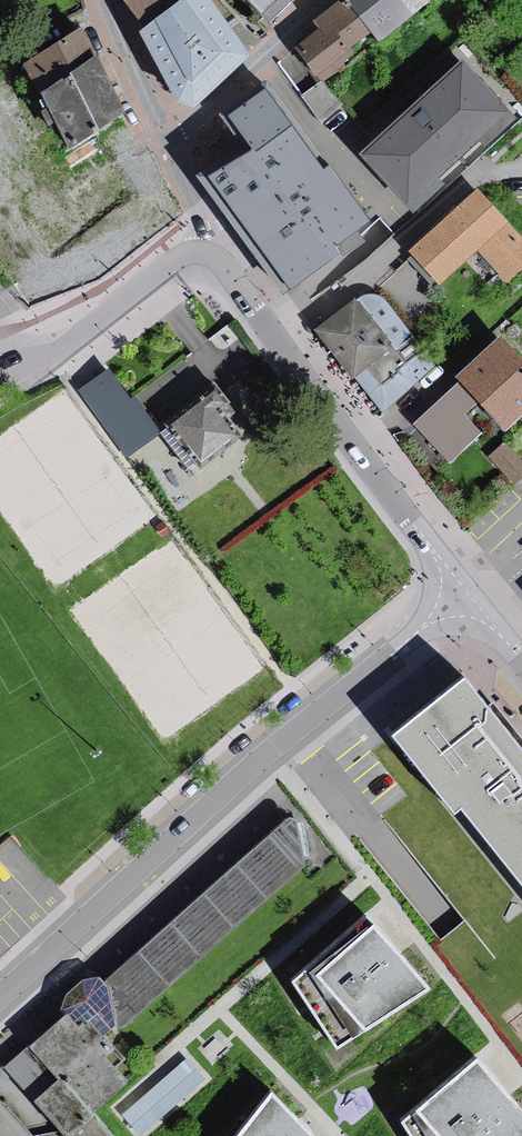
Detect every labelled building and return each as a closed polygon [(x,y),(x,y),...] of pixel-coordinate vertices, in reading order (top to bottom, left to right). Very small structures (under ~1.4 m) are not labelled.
[(140,29),(177,98),(190,104),(248,52),(212,0),(126,0),(140,29)] [(269,23),(292,0),(247,0),(269,23)] [(296,47),(322,81),(357,53),(353,45),(414,0),(348,0),(296,47)] [(89,32),(26,70),(40,100),(9,117),(0,105),(0,142),(1,143),(16,135),(28,151),(57,134),(69,154),(31,177),(16,154),(0,162),(0,177),(35,237),(17,247),(9,235),(0,240),(0,268),(30,312),(65,299),(46,272),(74,250),(101,277),(131,256),(111,230),(149,198),(121,159),(137,145),(126,125),(131,119),(89,32)] [(518,117),(460,54),(358,148),(415,210),(518,117)] [(373,222),(265,78),(222,113),(240,145),(197,171),(287,293),(373,222)] [(408,248),(437,281),(462,260),(489,291),(521,262),(521,239),(477,188),(408,248)] [(365,300),(319,335),(385,418),(437,369),(386,301),(365,300)] [(415,427),(448,466),(483,436),(469,419),(485,405),(509,432),(521,421),(521,354),(513,343),(415,427)] [(128,402),(108,375),(85,392),(129,451),(158,430),(134,398),(128,402)] [(256,437),(221,388),(163,430),(198,479),(256,437)] [(493,463),(515,488),(521,482),(521,463),(510,449),(493,463)] [(461,679),(393,734),(521,892),(521,753),(461,679)] [(294,817),(108,974),(88,977),(67,994),(66,1010),(0,1065),(0,1070),(56,1135),(118,1135),(95,1110),(133,1078),(102,1042),(325,854),(294,817)] [(365,914),(290,977),(337,1044),(425,983),(365,914)] [(473,1055),(400,1119),(411,1135),(521,1135),(521,1112),(473,1055)] [(186,1056),(121,1113),(139,1133),(204,1077),(186,1056)] [(269,1091),(234,1135),(312,1135),(269,1091)]
